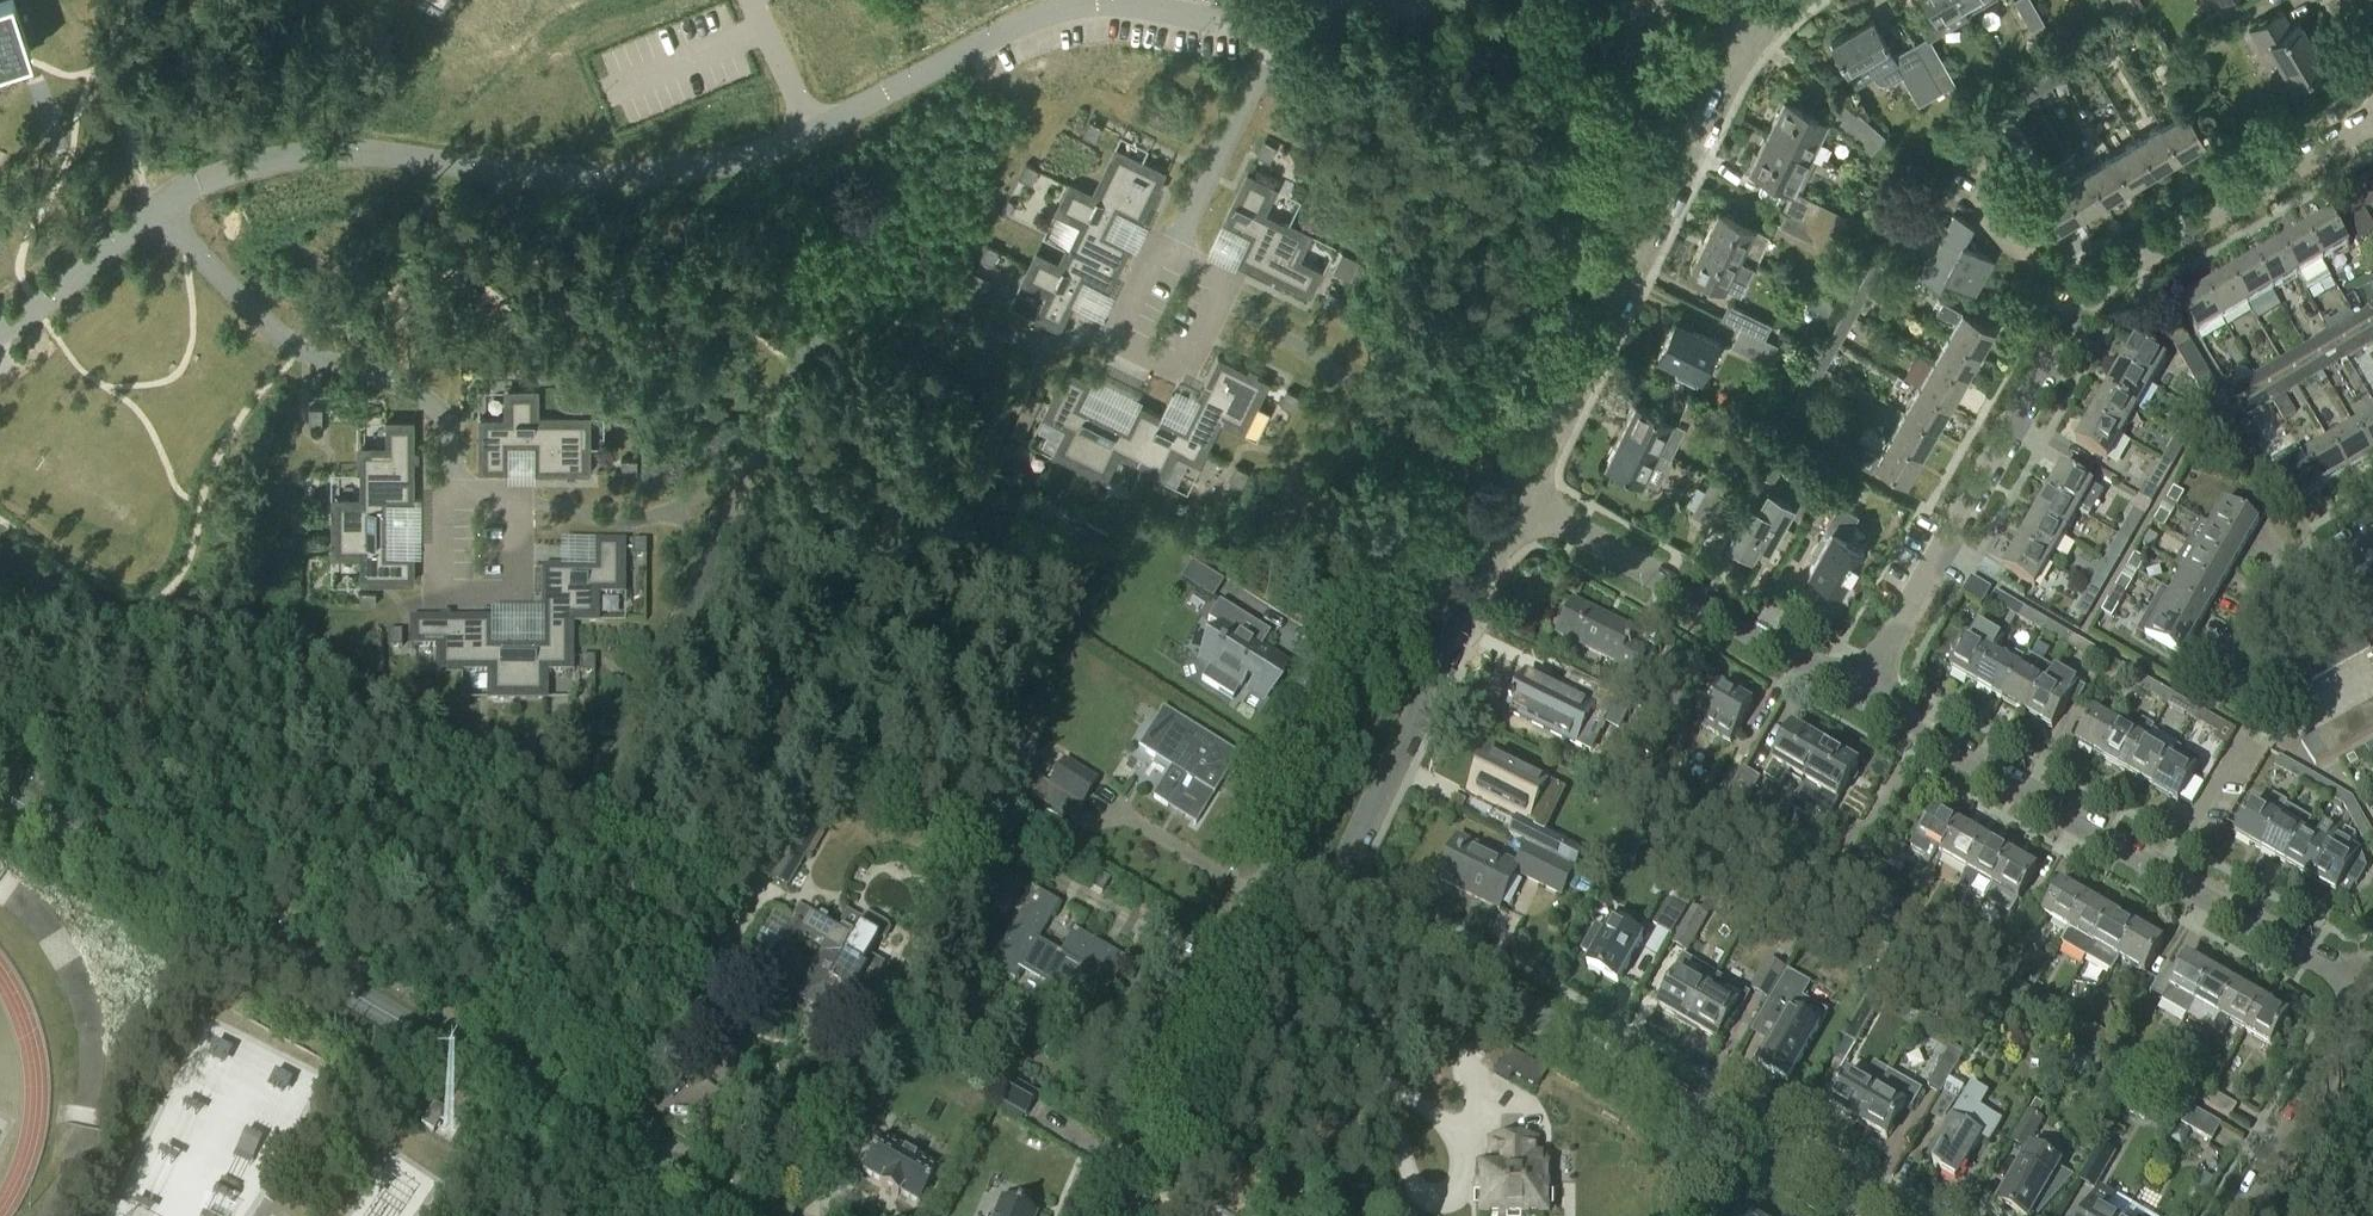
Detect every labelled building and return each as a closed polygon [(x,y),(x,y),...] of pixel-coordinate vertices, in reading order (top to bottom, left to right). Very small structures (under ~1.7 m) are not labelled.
[(20,71),(9,34),(80,13),(79,8),(78,0),(0,0),(0,77),(20,71)] [(1921,22),(1929,38),(1946,28),(1944,25),(1967,12),(1961,0),(1920,0),(1922,4),(1928,1),(1935,14),(1921,22)] [(1967,12),(1988,0),(1961,0),(1967,12)] [(2044,23),(2031,0),(2014,0),(2031,31),(2044,23)] [(2138,8),(2133,0),(2113,0),(2123,17),(2138,8)] [(2293,28),(2283,11),(2250,30),(2261,48),(2270,43),(2281,62),(2312,44),(2300,24),(2293,28)] [(1895,55),(1895,54),(1874,18),(1833,42),(1839,53),(1839,54),(1841,58),(1843,57),(1858,84),(1875,74),(1878,78),(1883,81),(1889,81),(1894,79),(1904,74),(1921,102),(1941,91),(1915,44),(1895,55)] [(2136,36),(2129,25),(2107,38),(2114,49),(2136,36)] [(2082,53),(2089,64),(2109,52),(2114,49),(2107,38),(2082,53)] [(1926,60),(1916,43),(1915,44),(1941,91),(1956,82),(1940,53),(1926,60)] [(2328,75),(2322,65),(2323,64),(2312,44),(2281,62),(2292,82),(2304,75),(2310,85),(2328,75)] [(2064,79),(2089,64),(2082,53),(2057,68),(2064,79)] [(2039,93),(2064,79),(2057,68),(2033,82),(2039,93)] [(2015,108),(2039,93),(2033,82),(2008,97),(2015,108)] [(1871,153),(1885,136),(1837,95),(1827,116),(1871,153)] [(1817,158),(1825,141),(1817,137),(1826,118),(1782,96),(1775,111),(1777,112),(1767,133),(1817,158)] [(1989,123),(2015,108),(2008,97),(1982,112),(1989,123)] [(2179,156),(2204,141),(2185,110),(2160,125),(2179,156)] [(1089,121),(1082,136),(1095,142),(1102,127),(1089,121)] [(2154,171),(2179,156),(2160,125),(2135,140),(2154,171)] [(1817,158),(1767,133),(1758,152),(1755,150),(1748,165),(1793,187),(1802,168),(1810,171),(1817,158)] [(2129,186),(2154,171),(2135,140),(2110,155),(2129,186)] [(1257,156),(1270,162),(1277,147),(1264,141),(1257,156)] [(1118,212),(1141,224),(1165,175),(1116,151),(1105,174),(1130,187),(1118,212)] [(2105,201),(2129,186),(2110,155),(2086,169),(2105,201)] [(1026,164),(1019,178),(1031,185),(1038,170),(1026,164)] [(2080,216),(2105,201),(2086,169),(2061,184),(2080,216)] [(1119,268),(1131,244),(1108,233),(1118,212),(1130,187),(1105,174),(1094,197),(1070,186),(1058,211),(1081,222),(1070,245),(1119,268)] [(1285,223),(1261,212),(1273,188),(1248,176),(1224,226),(1247,237),(1236,260),(1260,273),(1285,223)] [(2352,188),(2363,208),(2372,202),(2372,177),(2352,188)] [(2055,231),(2080,216),(2061,184),(2035,199),(2055,231)] [(1836,236),(1846,216),(1792,190),(1782,210),(1786,212),(1830,233),(1836,236)] [(2372,227),(2372,225),(2362,206),(2343,218),(2354,238),(2372,227)] [(1754,265),(1770,233),(1718,208),(1703,240),(1754,265)] [(1824,247),(1830,233),(1786,212),(1779,226),(1824,247)] [(1921,249),(1931,254),(1920,276),(1939,286),(1944,277),(1974,294),(1993,260),(1961,243),(1972,224),(1953,214),(1947,225),(1938,219),(1921,249)] [(2323,264),(2348,249),(2330,218),(2304,233),(2323,264)] [(1260,273),(1307,295),(1320,270),(1296,258),(1308,235),(1285,223),(1260,273)] [(2306,290),(2329,276),(2322,264),(2323,264),(2304,233),(2279,248),(2298,279),(2299,278),(2306,290)] [(1749,275),(1754,265),(1703,240),(1690,268),(1725,285),(1733,267),(1749,275)] [(980,259),(992,265),(999,251),(987,245),(980,259)] [(1070,245),(1060,267),(1036,255),(1024,280),(1047,292),(1036,316),(1061,328),(1084,282),(1107,293),(1119,268),(1070,245)] [(2273,293),(2298,279),(2279,248),(2255,262),(2273,293)] [(1874,261),(1859,287),(1870,293),(1885,267),(1874,261)] [(2248,308),(2273,293),(2255,262),(2230,277),(2248,308)] [(2223,323),(2248,308),(2230,277),(2205,292),(2223,323)] [(1855,318),(1870,293),(1859,287),(1844,312),(1855,318)] [(1323,304),(1338,311),(1344,299),(1329,291),(1323,304)] [(2198,338),(2223,323),(2205,292),(2179,307),(2198,338)] [(1992,329),(1961,311),(1941,300),(1935,311),(1945,317),(1946,316),(1955,321),(1946,337),(1978,355),(1992,329)] [(1764,339),(1764,338),(1771,324),(1728,303),(1721,318),(1740,327),(1764,339)] [(2372,320),(2372,307),(2355,318),(2360,327),(2372,320)] [(1841,343),(1855,318),(1844,312),(1830,336),(1841,343)] [(2335,342),(2360,327),(2355,318),(2330,333),(2335,342)] [(1696,385),(1717,340),(1674,320),(1658,355),(1679,365),(1674,375),(1696,385)] [(1764,339),(1740,327),(1731,347),(1768,365),(1778,345),(1764,338),(1764,339)] [(2372,344),(2372,330),(2365,335),(2370,345),(2372,344)] [(2310,357),(2335,342),(2330,333),(2305,348),(2310,357)] [(2346,360),(2370,345),(2365,335),(2340,350),(2346,360)] [(1826,367),(1841,343),(1830,336),(1816,361),(1826,367)] [(1963,380),(1978,355),(1946,337),(1932,362),(1963,380)] [(2150,388),(2165,361),(2134,343),(2119,370),(2150,388)] [(2190,344),(2178,351),(2202,393),(2213,399),(2217,391),(2190,344)] [(2286,372),(2310,357),(2305,348),(2280,362),(2286,372)] [(2321,375),(2346,360),(2340,350),(2315,365),(2321,375)] [(1220,419),(1242,430),(1266,381),(1217,357),(1205,383),(1231,395),(1220,419)] [(1854,384),(1826,368),(1826,367),(1816,361),(1799,390),(1806,393),(1807,390),(1812,392),(1823,374),(1851,390),(1854,384)] [(1949,405),(1963,380),(1932,362),(1917,387),(1949,405)] [(2261,386),(2286,372),(2280,362),(2255,377),(2261,386)] [(2296,390),(2321,375),(2315,365),(2290,380),(2296,390)] [(535,382),(551,382),(551,368),(535,368),(535,382)] [(1104,416),(1082,405),(1093,382),(1068,370),(1044,418),(1069,431),(1058,454),(1080,465),(1104,416)] [(2136,413),(2150,388),(2119,370),(2104,396),(2136,413)] [(2235,402),(2261,386),(2255,377),(2230,392),(2235,402)] [(2286,396),(2296,390),(2290,380),(2263,396),(2266,402),(2270,400),(2272,404),(2277,401),(2286,396)] [(1137,465),(1163,478),(1175,454),(1197,465),(1220,419),(1231,395),(1205,383),(1183,426),(1161,415),(1137,465)] [(1935,430),(1949,405),(1917,387),(1903,412),(1935,430)] [(1806,393),(1799,390),(1792,401),(1803,408),(1812,392),(1807,390),(1806,393)] [(508,391),(508,419),(482,419),(482,473),(510,473),(510,447),(533,447),(533,446),(560,446),(560,420),(536,420),(536,391),(508,391)] [(1280,405),(1293,411),(1300,397),(1288,391),(1280,405)] [(2202,418),(2213,399),(2202,393),(2191,411),(2202,418)] [(1022,408),(1034,414),(1041,400),(1029,394),(1022,408)] [(2121,438),(2136,413),(2104,396),(2090,421),(2121,438)] [(2266,402),(2263,396),(2240,410),(2246,420),(2272,404),(2270,400),(2266,402)] [(2277,401),(2272,404),(2282,421),(2296,413),(2286,396),(2277,401)] [(1642,443),(1670,457),(1685,427),(1671,420),(1671,419),(1635,402),(1620,432),(1642,443)] [(1080,465),(1105,478),(1117,455),(1137,465),(1161,415),(1137,404),(1126,427),(1104,416),(1080,465)] [(1725,437),(1734,418),(1702,405),(1694,423),(1725,437)] [(309,424),(323,424),(323,408),(309,408),(309,424)] [(2188,442),(2202,418),(2191,411),(2177,436),(2188,442)] [(1919,457),(1935,430),(1903,412),(1889,436),(1889,437),(1888,439),(1919,457)] [(2219,436),(2233,428),(2234,427),(2227,414),(2212,423),(2219,436)] [(2372,459),(2372,418),(2353,429),(2371,460),(2372,459)] [(560,446),(533,446),(533,447),(533,473),(587,473),(587,446),(586,446),(586,420),(560,420),(560,446)] [(2107,462),(2121,438),(2090,421),(2076,445),(2107,462)] [(368,452),(365,451),(359,451),(359,476),(414,476),(414,424),(386,424),(386,451),(367,451),(368,452)] [(2347,475),(2371,460),(2353,429),(2328,444),(2347,475)] [(1658,484),(1670,457),(1642,443),(1620,432),(1606,462),(1643,479),(1644,477),(1658,484)] [(1919,457),(1888,439),(1889,437),(1889,436),(1878,455),(1865,447),(1856,461),(1871,470),(1875,463),(1905,480),(1919,457)] [(2173,468),(2188,442),(2177,436),(2162,462),(2173,468)] [(1842,458),(1847,449),(1832,441),(1827,450),(1842,458)] [(2320,491),(2347,475),(2328,444),(2302,460),(2320,491)] [(637,460),(621,460),(621,473),(637,473),(637,460)] [(2296,505),(2297,505),(2320,491),(2302,460),(2278,474),(2296,505)] [(2159,491),(2173,468),(2162,462),(2148,486),(2159,491)] [(1832,471),(1820,464),(1812,479),(1824,486),(1832,471)] [(1229,481),(1241,487),(1248,472),(1236,466),(1229,481)] [(2062,469),(2047,495),(2078,512),(2090,519),(2104,493),(2062,469)] [(359,476),(359,502),(333,502),(333,528),(389,528),(389,504),(414,504),(414,476),(359,476)] [(1710,524),(1730,489),(1713,479),(1693,514),(1710,524)] [(2177,508),(2184,495),(2173,489),(2166,501),(2177,508)] [(1768,546),(1791,507),(1769,494),(1760,510),(1751,504),(1730,541),(1750,553),(1758,540),(1768,546)] [(2063,539),(2078,512),(2047,495),(2032,521),(2063,539)] [(2164,530),(2171,518),(2177,508),(2166,501),(2153,524),(2164,530)] [(1068,514),(1083,522),(1089,510),(1074,502),(1068,514)] [(2246,547),(2259,525),(2224,505),(2211,527),(2246,547)] [(1863,548),(1845,538),(1857,516),(1838,506),(1825,529),(1831,533),(1826,543),(1820,540),(1812,553),(1818,556),(1810,571),(1840,588),(1863,548)] [(2129,543),(2145,516),(2135,510),(2119,537),(2129,543)] [(293,529),(309,529),(309,515),(293,515),(293,529)] [(2049,564),(2063,539),(2032,521),(2018,546),(2049,564)] [(2211,527),(2201,522),(2188,544),(2233,570),(2246,547),(2211,527)] [(333,528),(333,555),(361,555),(361,576),(360,576),(360,581),(414,581),(414,553),(389,553),(389,528),(333,528)] [(2151,552),(2158,540),(2148,534),(2141,546),(2151,552)] [(2114,569),(2129,543),(2119,537),(2104,563),(2114,569)] [(646,540),(633,540),(633,557),(646,557),(646,540)] [(542,567),(542,594),(570,594),(570,623),(595,623),(595,596),(622,596),(622,542),(593,542),(593,567),(542,567)] [(2220,592),(2233,570),(2188,544),(2175,566),(2185,572),(2220,592)] [(2035,588),(2049,564),(2018,546),(2004,571),(2035,588)] [(2138,575),(2145,562),(2135,556),(2127,569),(2138,575)] [(1181,579),(1212,599),(1223,583),(1192,563),(1181,579)] [(2100,593),(2114,569),(2104,563),(2090,587),(2100,593)] [(2207,614),(2220,592),(2185,572),(2172,594),(2207,614)] [(2125,597),(2132,584),(2122,578),(2114,591),(2125,597)] [(2086,618),(2100,593),(2090,587),(2076,612),(2086,618)] [(2194,637),(2207,614),(2172,594),(2162,588),(2149,610),(2194,637)] [(360,606),(376,606),(376,592),(360,592),(360,606)] [(2015,617),(2021,606),(1996,592),(1990,602),(2015,617)] [(516,701),(543,701),(543,674),(570,674),(570,623),(570,594),(542,594),(542,645),(516,645),(516,701)] [(2112,620),(2119,607),(2108,601),(2101,614),(2112,620)] [(1254,681),(1248,690),(1262,699),(1278,675),(1276,674),(1282,665),(1270,657),(1269,659),(1258,652),(1269,634),(1219,602),(1208,619),(1230,634),(1201,679),(1232,699),(1246,676),(1254,681)] [(1632,677),(1645,649),(1629,641),(1634,631),(1574,602),(1558,635),(1616,663),(1613,668),(1632,677)] [(2359,612),(2372,636),(2372,603),(2359,612)] [(2041,631),(2047,621),(2021,606),(2015,617),(2041,631)] [(2181,660),(2194,637),(2149,610),(2136,634),(2181,660)] [(463,619),(411,619),(411,647),(416,648),(416,647),(438,647),(438,674),(463,674),(463,619)] [(516,645),(491,645),(491,619),(463,619),(463,674),(489,674),(489,701),(516,701),(516,645)] [(2066,646),(2072,636),(2047,621),(2041,631),(2066,646)] [(1976,685),(1993,653),(1995,654),(2003,641),(1977,626),(1970,639),(1968,638),(1950,670),(1976,685)] [(2357,656),(2369,649),(2356,626),(2344,633),(2357,656)] [(388,647),(402,647),(402,631),(388,631),(388,647)] [(2344,633),(2332,640),(2345,663),(2357,656),(2344,633)] [(2092,661),(2098,650),(2072,636),(2066,646),(2092,661)] [(2333,669),(2345,663),(2332,640),(2320,647),(2333,669)] [(2322,676),(2333,669),(2320,647),(2309,653),(2322,676)] [(2019,668),(1995,654),(1993,653),(1976,685),(2001,700),(2019,668)] [(2311,682),(2322,676),(2309,653),(2298,660),(2311,682)] [(2046,684),(2054,670),(2027,655),(2019,668),(2001,700),(2026,714),(2044,683),(2046,684)] [(582,657),(582,673),(595,673),(595,657),(582,657)] [(2298,660),(2286,667),(2299,689),(2311,682),(2298,660)] [(2141,690),(2147,680),(2122,665),(2116,676),(2141,690)] [(2086,689),(2054,670),(2046,684),(2044,683),(2026,714),(2051,729),(2069,699),(2077,704),(2086,689)] [(1574,743),(1593,705),(1528,674),(1510,711),(1574,743)] [(2167,705),(2173,695),(2147,680),(2141,690),(2167,705)] [(1731,744),(1753,705),(1721,688),(1700,727),(1731,744)] [(1673,715),(1683,696),(1668,689),(1658,708),(1673,715)] [(2190,719),(2196,709),(2173,695),(2167,705),(2190,719)] [(2371,702),(2359,709),(2372,732),(2372,706),(2371,702)] [(1238,756),(1163,709),(1139,748),(1185,777),(1169,802),(1197,820),(1238,756)] [(2218,734),(2224,725),(2196,709),(2190,719),(2218,734)] [(2372,732),(2359,709),(2348,715),(2362,739),(2372,732)] [(2102,758),(2119,727),(2094,712),(2076,743),(2102,758)] [(2351,746),(2362,739),(2348,715),(2337,722),(2351,746)] [(2147,743),(2155,728),(2142,721),(2134,735),(2119,727),(2102,758),(2127,773),(2144,741),(2147,743)] [(2340,752),(2351,746),(2337,722),(2326,728),(2340,752)] [(2328,759),(2340,752),(2326,728),(2314,735),(2328,759)] [(1784,770),(1806,783),(1799,794),(1801,795),(1828,748),(1794,729),(1766,776),(1777,782),(1784,770)] [(501,749),(518,749),(518,735),(501,735),(501,749)] [(2316,766),(2328,759),(2314,735),(2302,742),(2316,766)] [(2151,787),(2169,756),(2147,743),(2144,741),(2127,773),(2151,787)] [(2372,757),(2372,743),(2364,748),(2370,758),(2372,757)] [(2169,756),(2151,787),(2177,802),(2201,761),(2175,746),(2169,756)] [(1824,825),(1858,766),(1828,748),(1801,795),(1823,808),(1818,816),(1820,823),(1824,825)] [(2345,773),(2370,758),(2364,748),(2340,763),(2345,773)] [(1529,818),(1547,781),(1491,753),(1473,791),(1529,818)] [(2299,782),(2305,771),(2280,756),(2274,767),(2299,782)] [(1065,795),(1080,769),(1066,760),(1050,785),(1065,795)] [(1081,805),(1097,780),(1080,769),(1065,795),(1081,805)] [(1744,809),(1761,779),(1743,769),(1726,799),(1728,800),(1723,810),(1736,817),(1741,807),(1744,809)] [(2325,797),(2331,786),(2305,771),(2299,782),(2325,797)] [(2347,815),(2357,809),(2350,797),(2331,786),(2325,797),(2342,807),(2347,815)] [(1455,794),(1450,806),(1461,811),(1466,800),(1455,794)] [(2284,806),(2286,804),(2272,796),(2264,811),(2252,804),(2234,835),(2259,849),(2277,818),(2284,806)] [(2284,806),(2277,818),(2259,849),(2285,864),(2303,833),(2310,821),(2284,806)] [(2360,839),(2370,833),(2357,809),(2347,815),(2360,839)] [(787,887),(805,854),(812,852),(821,836),(819,830),(823,821),(804,810),(780,853),(784,855),(771,878),(787,887)] [(1962,826),(1936,811),(1911,854),(1937,868),(1943,857),(1944,858),(1962,826)] [(1571,863),(1578,848),(1553,836),(1519,820),(1512,835),(1546,851),(1571,863)] [(1969,872),(1987,841),(1962,826),(1944,858),(1969,872)] [(2330,848),(2335,838),(2334,837),(2336,833),(2322,826),(2314,839),(2303,833),(2285,864),(2310,879),(2328,847),(2330,848)] [(1520,867),(1461,838),(1440,880),(1500,909),(1518,873),(1540,884),(1553,858),(1530,847),(1520,867)] [(2359,851),(2335,838),(2330,848),(2328,847),(2310,879),(2335,893),(2344,878),(2355,885),(2365,868),(2359,851)] [(1994,887),(2012,856),(1987,841),(1969,872),(1994,887)] [(1593,854),(1587,867),(1600,873),(1606,860),(1593,854)] [(2011,915),(2037,870),(2012,856),(1994,887),(1985,901),(2011,915)] [(1010,906),(1023,883),(994,867),(981,890),(1010,906)] [(2069,930),(2087,899),(2062,884),(2044,915),(2069,930)] [(1059,956),(1036,943),(1059,905),(1034,891),(990,968),(1014,982),(1022,968),(1082,1002),(1095,980),(1110,988),(1126,961),(1074,930),(1059,956)] [(2085,958),(2112,913),(2087,899),(2069,930),(2061,944),(2085,958)] [(1672,938),(1685,915),(1666,905),(1653,928),(1672,938)] [(861,921),(847,913),(839,927),(814,913),(799,940),(824,954),(826,950),(861,970),(879,939),(884,939),(888,931),(886,926),(869,916),(864,917),(861,921)] [(2111,973),(2119,959),(2118,959),(2137,928),(2112,913),(2085,958),(2111,973)] [(1688,954),(1705,926),(1687,915),(1671,944),(1688,954)] [(776,944),(791,952),(806,925),(791,917),(776,944)] [(1643,938),(1613,921),(1606,933),(1596,927),(1581,953),(1592,959),(1588,966),(1618,983),(1643,938)] [(2144,974),(2162,943),(2137,928),(2118,959),(2119,959),(2144,974)] [(1977,972),(1983,963),(1957,947),(1953,953),(1956,954),(1954,959),(1977,972)] [(847,994),(861,970),(826,950),(824,954),(799,997),(830,1015),(843,992),(847,994)] [(1687,1024),(1717,975),(1683,956),(1675,971),(1679,974),(1660,1008),(1687,1024)] [(2186,1016),(2213,972),(2188,957),(2162,1002),(2186,1016)] [(1768,1001),(1786,969),(1769,960),(1752,992),(1768,1001)] [(737,964),(727,980),(737,986),(747,970),(737,964)] [(2212,1030),(2238,986),(2213,972),(2186,1016),(2187,1017),(2187,1016),(2212,1030)] [(1770,1001),(1787,1011),(1803,984),(1786,974),(1770,1001)] [(1718,1042),(1739,1007),(1723,998),(1731,984),(1717,975),(1687,1024),(1718,1042)] [(2245,1032),(2263,1001),(2238,986),(2212,1030),(2212,1031),(2223,1038),(2231,1024),(2245,1032)] [(2051,1015),(2057,1005),(2032,991),(2030,995),(2033,998),(2030,1003),(2051,1015)] [(1856,1044),(1880,1002),(1866,995),(1842,1037),(1856,1044)] [(2271,1047),(2289,1016),(2263,1001),(2245,1032),(2271,1047)] [(1787,1082),(1819,1029),(1792,1013),(1782,1030),(1781,1029),(1759,1066),(1787,1082)] [(2103,1045),(2109,1035),(2080,1018),(2076,1024),(2080,1026),(2078,1031),(2103,1045)] [(725,1024),(717,1028),(717,1037),(724,1042),(732,1038),(732,1029),(725,1024)] [(1929,1086),(1942,1094),(1944,1091),(1951,1080),(1954,1074),(1965,1055),(1952,1047),(1929,1086)] [(1537,1087),(1546,1070),(1509,1050),(1500,1067),(1537,1087)] [(1858,1122),(1888,1070),(1876,1063),(1865,1082),(1850,1073),(1830,1106),(1858,1122)] [(1912,1111),(1924,1091),(1888,1070),(1858,1122),(1888,1140),(1907,1108),(1912,1111)] [(1951,1080),(1944,1091),(1957,1098),(1964,1087),(1967,1082),(1954,1074),(1951,1080)] [(2203,1104),(2210,1092),(2183,1076),(2176,1088),(2203,1104)] [(1026,1116),(1038,1095),(1012,1081),(1000,1102),(1026,1116)] [(2129,1112),(2146,1121),(2158,1099),(2142,1090),(2129,1112)] [(2229,1119),(2237,1105),(2212,1090),(2210,1092),(2203,1104),(2229,1119)] [(2036,1101),(2030,1112),(2031,1112),(2038,1116),(2044,1106),(2036,1101)] [(1929,1164),(1957,1180),(1993,1118),(1965,1102),(1929,1164)] [(422,1125),(434,1132),(446,1112),(434,1105),(422,1125)] [(2211,1142),(2221,1125),(2188,1107),(2178,1123),(2211,1142)] [(2026,1150),(2044,1120),(2038,1116),(2031,1112),(2013,1142),(2026,1150)] [(714,1124),(707,1120),(701,1123),(697,1130),(707,1136),(714,1124)] [(919,1205),(939,1171),(882,1139),(863,1173),(882,1184),(880,1187),(898,1197),(900,1194),(919,1205)] [(1545,1156),(1537,1156),(1537,1140),(1490,1140),(1490,1158),(1503,1158),(1502,1170),(1481,1170),(1481,1215),(1545,1215),(1545,1156)] [(2095,1187),(2115,1153),(2100,1144),(2080,1178),(2095,1187)] [(2060,1170),(2063,1165),(2032,1147),(1999,1204),(2001,1205),(1999,1209),(2007,1215),(2015,1215),(2016,1214),(2020,1215),(2039,1215),(2074,1176),(2072,1175),(2070,1178),(2060,1170)] [(2113,1200),(2114,1199),(2099,1190),(2089,1208),(2090,1209),(2086,1215),(2123,1215),(2130,1203),(2126,1201),(2118,1203),(2113,1200)] [(1037,1215),(1002,1199),(995,1215),(1036,1215),(1037,1215)] [(2139,1214),(2137,1207),(2130,1203),(2123,1215),(2142,1215),(2139,1214)]
